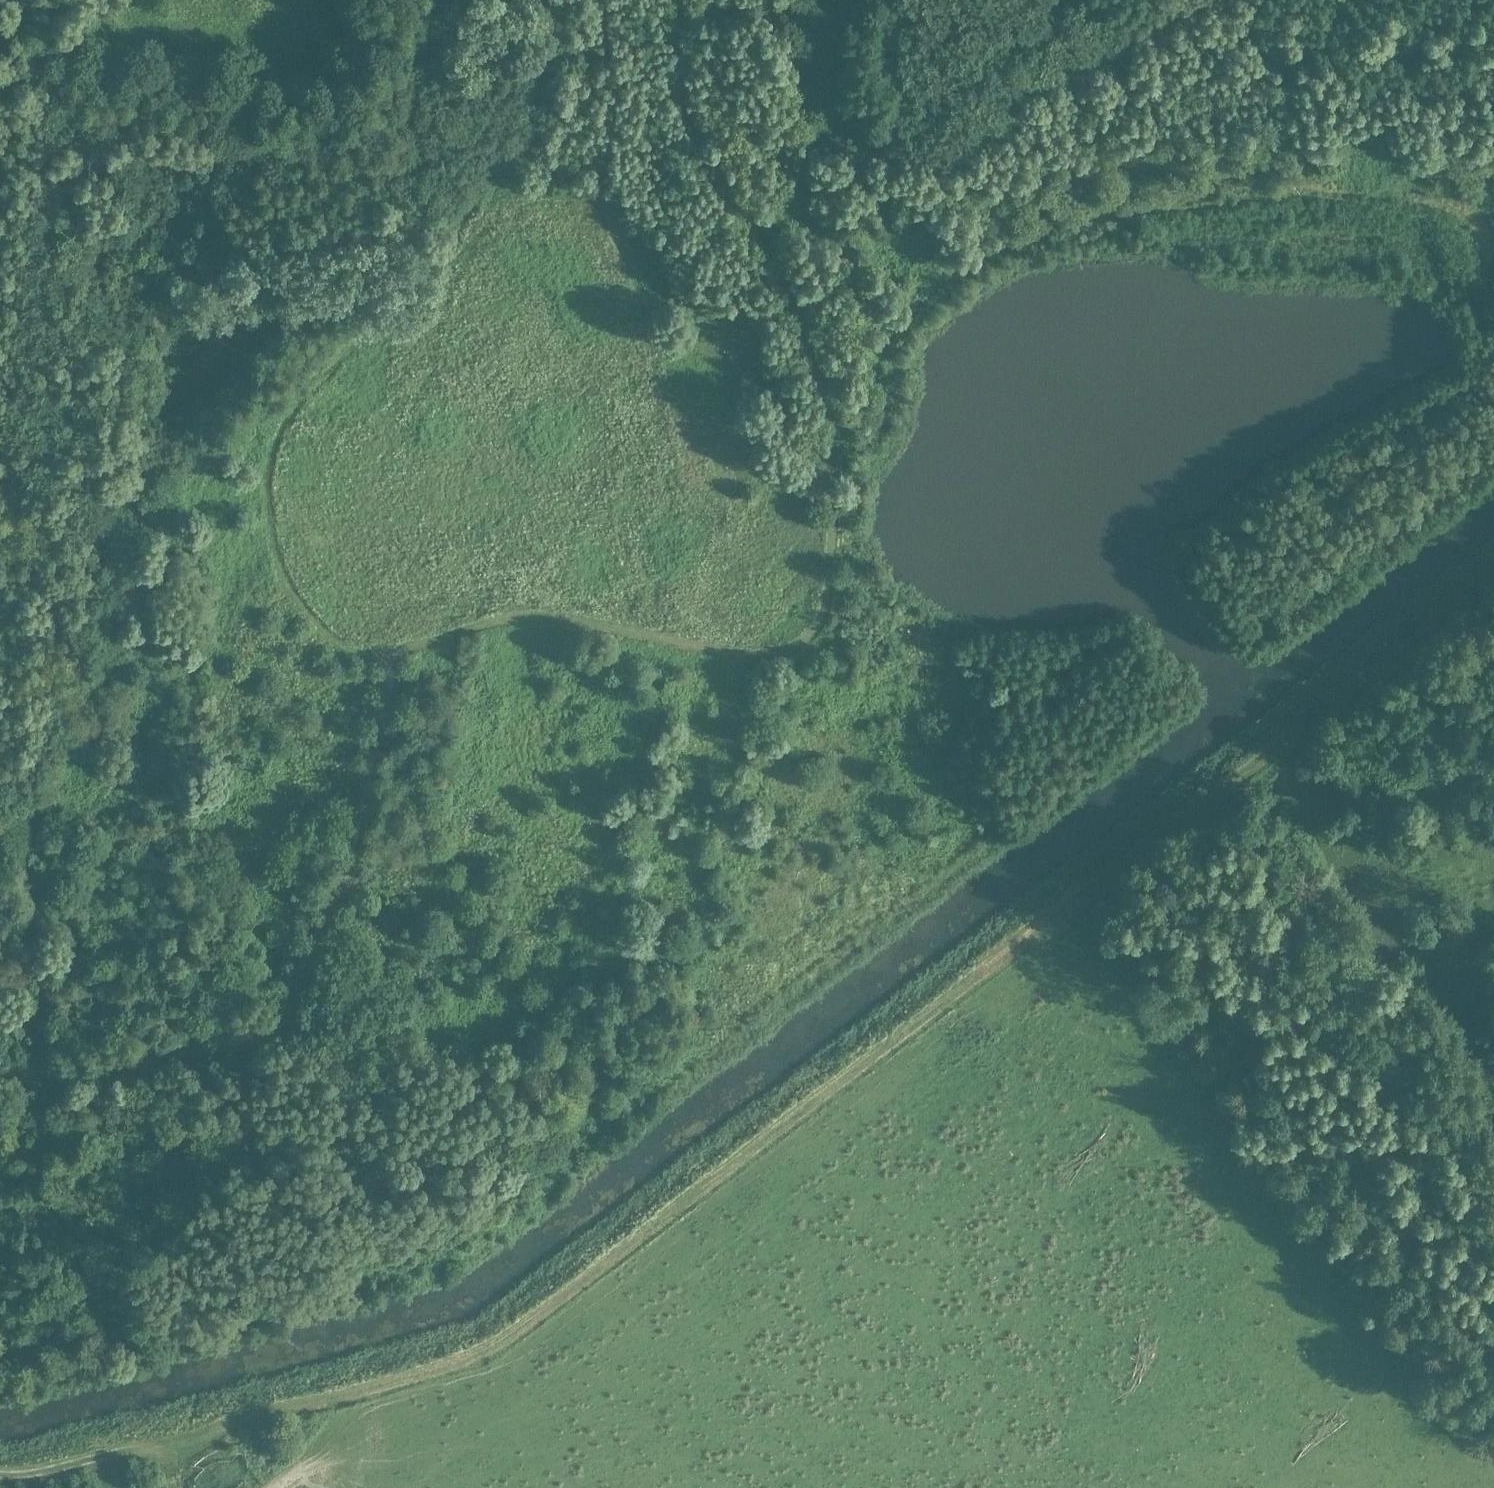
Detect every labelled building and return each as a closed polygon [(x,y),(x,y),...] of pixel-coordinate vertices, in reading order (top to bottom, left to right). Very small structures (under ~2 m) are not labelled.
[(226,1475),(216,1473),(213,1487),(224,1487),(226,1475)]
